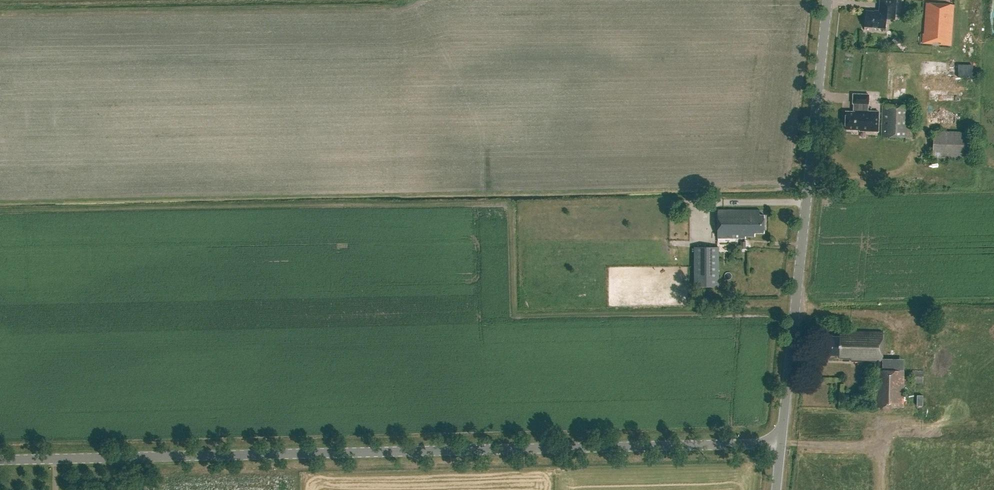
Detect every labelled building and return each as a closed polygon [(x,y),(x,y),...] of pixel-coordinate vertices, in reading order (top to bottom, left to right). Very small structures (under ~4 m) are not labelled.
[(895,0),(882,0),(880,13),(866,12),(865,27),(885,29),(886,19),(895,20),(896,0),(895,0)] [(950,45),(953,5),(946,5),(945,13),(929,11),(927,35),(923,34),(923,43),(932,44),(933,41),(941,42),(940,44),(950,45)] [(897,37),(893,41),(897,45),(901,41),(897,37)] [(843,118),(843,123),(844,124),(845,124),(845,129),(845,130),(860,130),(860,131),(860,132),(878,132),(879,124),(879,112),(869,112),(869,111),(869,105),(870,94),(852,94),(852,104),(854,104),(854,111),(845,111),(845,112),(845,117),(843,118)] [(882,106),(882,138),(914,138),(915,129),(915,113),(915,107),(882,106)] [(973,161),(973,136),(935,134),(934,160),(973,161)] [(717,238),(745,238),(745,237),(754,237),(754,235),(763,235),(763,216),(759,216),(759,210),(717,210),(717,238)] [(697,292),(721,291),(721,252),(697,252),(697,292)] [(828,357),(841,357),(841,359),(851,359),(851,361),(854,361),(854,362),(874,362),(874,365),(876,365),(875,373),(874,373),(874,407),(904,408),(905,373),(882,373),(883,332),(841,332),(841,337),(828,337),(828,343),(828,348),(828,357)] [(925,382),(925,372),(914,372),(913,381),(925,382)]
